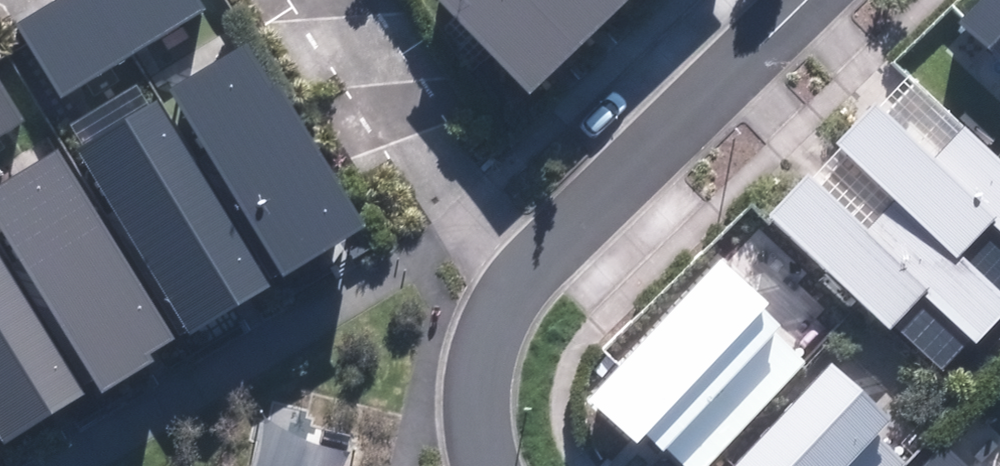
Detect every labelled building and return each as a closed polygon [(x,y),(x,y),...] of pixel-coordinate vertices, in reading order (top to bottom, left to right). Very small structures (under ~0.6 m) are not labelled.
[(190,0),(55,0),(10,28),(55,101),(198,12),(190,0)] [(519,106),(637,0),(423,0),(519,106)] [(934,42),(999,103),(999,0),(973,0),(934,42)] [(158,100),(270,282),(352,232),(240,50),(158,100)] [(0,98),(0,137),(17,126),(0,98)] [(763,216),(884,333),(904,313),(952,360),(999,312),(999,301),(955,257),(985,227),(999,241),(999,172),(959,132),(932,159),(874,102),(827,149),(884,205),(862,227),(806,172),(763,216)] [(179,340),(259,291),(146,108),(67,157),(179,340)] [(46,157),(0,185),(0,253),(90,400),(166,354),(46,157)] [(581,405),(623,448),(642,429),(679,465),(698,465),(830,334),(808,312),(784,335),(760,312),(796,276),(753,233),(581,405)] [(0,283),(0,445),(72,401),(0,283)] [(723,465),(885,465),(906,443),(820,363),(723,465)] [(938,439),(913,465),(969,465),(938,439)]
